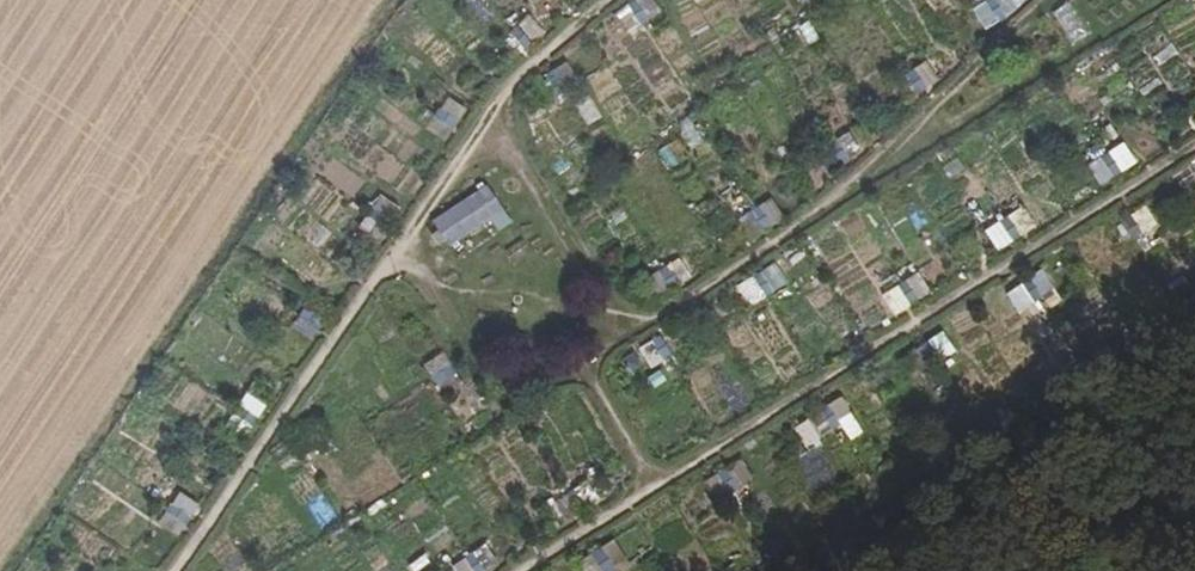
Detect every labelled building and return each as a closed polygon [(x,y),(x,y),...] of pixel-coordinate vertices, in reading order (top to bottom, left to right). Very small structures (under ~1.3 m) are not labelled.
[(658,17),(651,0),(632,0),(613,8),(624,32),(658,17)] [(980,30),(1018,13),(1012,0),(983,0),(969,6),(980,30)] [(1071,44),(1089,34),(1070,1),(1052,12),(1071,44)] [(529,15),(514,26),(527,44),(543,33),(529,15)] [(903,73),(915,93),(936,81),(924,60),(903,73)] [(431,116),(452,129),(465,110),(444,96),(431,116)] [(845,159),(875,139),(864,122),(834,141),(845,159)] [(483,186),(430,221),(447,247),(487,219),(500,211),(483,186)] [(379,195),(368,208),(387,223),(397,209),(379,195)] [(769,198),(747,213),(760,232),(782,218),(769,198)] [(982,228),(998,251),(1034,227),(1019,204),(982,228)] [(500,211),(487,219),(496,232),(509,224),(500,211)] [(764,295),(782,284),(769,264),(751,276),(764,295)] [(1025,315),(1057,295),(1041,269),(1008,290),(1025,315)] [(733,285),(746,307),(762,299),(749,276),(733,285)] [(897,313),(915,302),(902,280),(884,291),(897,313)] [(298,310),(293,331),(316,336),(321,315),(298,310)] [(647,370),(669,355),(656,334),(633,349),(647,370)] [(422,362),(431,387),(454,379),(445,354),(422,362)] [(234,408),(257,420),(266,403),(243,391),(234,408)] [(843,396),(826,404),(845,443),(861,435),(843,396)] [(821,408),(807,420),(822,437),(836,425),(821,408)] [(807,419),(791,428),(805,453),(821,444),(807,419)] [(704,483),(715,499),(749,475),(738,459),(704,483)] [(162,510),(177,528),(196,512),(182,494),(162,510)] [(495,563),(483,545),(449,566),(452,570),(483,570),(495,563)] [(582,570),(609,570),(600,549),(577,559),(582,570)]
